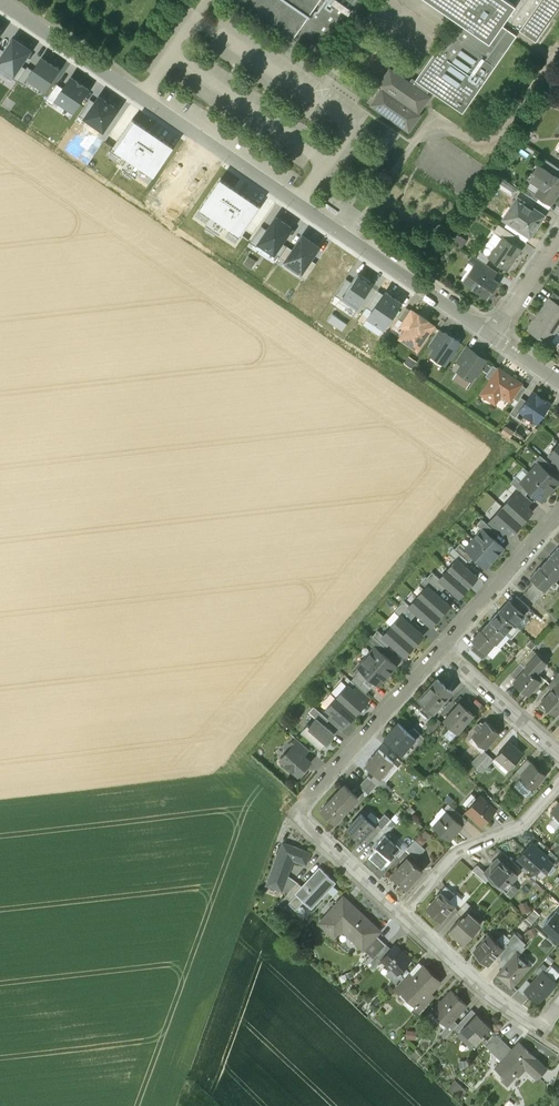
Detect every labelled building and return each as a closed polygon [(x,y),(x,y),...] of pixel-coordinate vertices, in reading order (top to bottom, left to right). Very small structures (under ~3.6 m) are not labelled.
[(238,3),(292,40),(292,39),(303,47),(303,48),(321,60),(362,0),(240,0),(238,3)] [(458,19),(415,80),(429,90),(464,113),(520,31),(537,43),(558,10),(558,0),(430,0),(458,19)] [(5,52),(0,59),(0,64),(14,73),(14,74),(20,65),(30,50),(14,39),(5,52)] [(41,58),(32,70),(27,78),(46,91),(60,71),(41,58)] [(26,68),(20,65),(14,74),(14,73),(11,77),(17,81),(26,68)] [(23,84),(27,78),(32,70),(27,67),(26,68),(17,81),(23,84)] [(415,80),(412,78),(409,82),(390,69),(379,86),(383,89),(372,105),(409,131),(420,115),(418,113),(429,96),(426,94),(429,90),(415,80)] [(70,77),(63,88),(56,99),(73,111),(88,90),(70,77)] [(52,105),(56,99),(63,88),(57,84),(45,101),(52,105)] [(99,97),(95,103),(85,118),(86,119),(103,130),(117,109),(99,97)] [(78,116),(85,120),(86,119),(85,118),(95,103),(89,100),(78,116)] [(172,147),(132,120),(117,142),(116,142),(112,149),(128,159),(122,168),(135,177),(141,168),(153,176),(172,147)] [(544,159),(540,165),(556,176),(557,176),(558,173),(558,169),(544,159)] [(540,165),(533,175),(543,181),(536,193),(552,203),(558,192),(558,177),(557,176),(556,176),(540,165)] [(518,189),(497,175),(492,183),(513,198),(518,189)] [(260,207),(220,179),(200,208),(211,216),(205,224),(219,234),(225,225),(240,236),(260,207)] [(544,216),(518,198),(511,209),(514,211),(507,222),(529,237),(544,216)] [(258,243),(274,253),(281,242),(291,228),(276,217),(267,230),(258,243)] [(515,235),(498,224),(494,231),(502,237),(503,236),(511,241),(515,235)] [(256,247),(258,243),(267,230),(261,225),(250,242),(256,247)] [(285,261),(301,272),(302,272),(310,259),(319,246),(303,235),(293,250),(285,261)] [(502,237),(488,257),(507,270),(522,249),(511,241),(503,236),(502,237)] [(287,246),(281,242),(274,253),(280,257),(287,246)] [(280,257),(285,261),(293,250),(287,246),(280,257)] [(490,267),(476,257),(472,264),(477,267),(486,273),(490,267)] [(316,263),(310,259),(302,272),(301,272),(298,275),(304,280),(316,263)] [(486,273),(477,267),(466,284),(476,291),(477,289),(489,297),(499,282),(486,273)] [(357,273),(351,282),(340,299),(357,310),(374,284),(357,273)] [(335,295),(340,299),(351,282),(346,278),(335,295)] [(366,308),(372,311),(383,294),(378,291),(366,308)] [(384,328),(401,303),(385,292),(383,294),(372,311),(368,317),(384,328)] [(549,297),(558,304),(558,296),(553,292),(549,297)] [(527,329),(549,344),(558,328),(558,312),(556,310),(558,306),(558,304),(549,297),(527,329)] [(406,307),(398,318),(404,322),(411,311),(406,307)] [(418,315),(411,311),(404,322),(401,326),(406,329),(400,338),(417,350),(433,326),(427,321),(427,320),(419,314),(418,315)] [(439,329),(429,344),(435,348),(445,334),(439,329)] [(435,348),(431,354),(444,363),(449,356),(450,357),(454,351),(453,350),(459,341),(452,337),(451,338),(445,334),(435,348)] [(465,346),(455,361),(462,365),(472,350),(465,346)] [(462,365),(458,371),(471,380),(475,374),(478,373),(480,370),(479,367),(485,359),(472,350),(462,365)] [(493,365),(485,376),(491,380),(498,369),(493,365)] [(521,384),(498,368),(498,369),(491,380),(481,394),(495,403),(501,394),(510,400),(512,397),(521,384)] [(521,384),(512,397),(518,401),(521,397),(527,388),(521,384)] [(526,401),(520,410),(520,411),(525,414),(524,415),(524,417),(529,420),(531,420),(532,418),(537,422),(550,404),(544,400),(545,400),(538,395),(537,395),(532,392),(526,401)] [(518,401),(510,413),(516,417),(520,411),(520,410),(526,401),(521,397),(518,401)] [(549,454),(554,458),(558,463),(558,443),(549,454)] [(550,463),(540,455),(535,460),(538,463),(539,463),(547,470),(549,467),(552,465),(550,463)] [(554,458),(550,463),(552,465),(558,471),(558,463),(554,458)] [(547,470),(539,463),(538,463),(530,472),(550,490),(558,481),(547,470)] [(550,490),(530,472),(522,482),(521,482),(530,490),(542,500),(550,490)] [(522,482),(516,476),(510,482),(519,489),(525,495),(530,490),(521,482),(522,482)] [(525,495),(519,489),(514,495),(527,507),(532,501),(525,495)] [(514,495),(513,495),(503,506),(522,523),(532,511),(527,507),(514,495)] [(503,506),(493,518),(506,530),(511,534),(522,523),(503,506)] [(488,524),(481,518),(476,524),(482,529),(483,529),(491,537),(496,531),(488,524)] [(506,530),(493,518),(488,524),(496,531),(501,536),(506,530)] [(491,537),(483,529),(482,529),(474,539),(494,557),(503,547),(491,537)] [(466,548),(474,556),(486,566),(494,557),(474,539),(466,548)] [(466,548),(460,542),(455,548),(468,560),(470,561),(474,556),(466,548)] [(455,548),(453,547),(449,552),(456,559),(457,559),(464,565),(468,560),(455,548)] [(556,548),(547,558),(558,569),(558,550),(556,548)] [(547,558),(538,568),(552,580),(553,581),(558,574),(558,569),(547,558)] [(464,565),(457,559),(456,559),(448,569),(468,586),(477,577),(464,565)] [(538,568),(537,568),(528,578),(543,591),(552,580),(538,568)] [(468,586),(448,569),(440,578),(439,579),(446,585),(459,596),(468,586)] [(440,578),(432,571),(427,577),(439,587),(442,590),(446,585),(439,579),(440,578)] [(427,577),(425,575),(421,581),(427,586),(434,592),(439,587),(427,577)] [(531,584),(522,594),(532,603),(541,593),(531,584)] [(434,592),(427,586),(418,596),(440,615),(449,605),(434,592)] [(440,615),(418,596),(410,605),(409,606),(417,612),(431,625),(440,615)] [(515,597),(509,603),(522,614),(528,608),(515,597)] [(404,600),(399,605),(412,617),(417,612),(409,606),(410,605),(404,600)] [(509,603),(507,602),(498,612),(513,625),(522,614),(509,603)] [(412,617),(399,605),(394,611),(400,616),(401,616),(408,622),(412,617)] [(498,612),(497,611),(488,621),(503,634),(512,624),(498,612)] [(408,622),(401,616),(400,616),(392,626),(413,645),(422,635),(408,622)] [(503,634),(488,621),(483,627),(479,631),(493,644),(492,644),(493,645),(503,634)] [(413,645),(392,626),(383,635),(383,636),(390,642),(405,655),(413,645)] [(383,635),(377,630),(373,635),(386,647),(390,642),(383,636),(383,635)] [(479,631),(478,631),(469,641),(473,645),(484,654),(484,653),(492,644),(493,644),(479,631)] [(373,635),(371,634),(366,640),(375,647),(381,652),(386,647),(373,635)] [(473,645),(468,650),(480,661),(485,655),(484,653),(484,654),(473,645)] [(381,652),(375,647),(367,657),(387,675),(395,665),(381,652)] [(387,675),(367,657),(358,666),(369,676),(378,684),(387,675)] [(369,676),(358,666),(353,672),(356,674),(351,680),(356,685),(366,693),(371,687),(364,681),(369,676)] [(529,669),(526,672),(533,677),(535,674),(529,669)] [(526,672),(524,670),(512,684),(526,696),(539,683),(533,677),(526,672)] [(553,690),(558,685),(558,683),(558,672),(547,685),(552,689),(553,690)] [(437,679),(424,693),(424,692),(418,699),(419,699),(418,700),(425,706),(432,713),(436,708),(445,698),(451,691),(445,686),(437,679)] [(352,690),(347,685),(337,697),(355,713),(366,702),(365,702),(352,690)] [(366,693),(356,685),(352,690),(365,702),(370,697),(366,693)] [(552,689),(540,704),(555,717),(558,712),(558,695),(558,694),(553,690),(552,689)] [(355,713),(337,697),(327,709),(331,713),(345,725),(355,713)] [(445,698),(436,708),(441,712),(450,702),(445,698)] [(473,714),(459,702),(443,720),(457,732),(473,714)] [(327,718),(314,706),(309,711),(316,718),(324,724),(328,719),(327,718)] [(428,717),(432,713),(425,706),(420,711),(428,717)] [(345,725),(331,713),(327,718),(328,719),(340,730),(345,725)] [(324,724),(316,718),(309,726),(308,724),(302,731),(320,747),(325,741),(327,742),(335,734),(324,724)] [(436,718),(426,729),(431,734),(442,722),(436,718)] [(485,722),(481,727),(478,725),(474,729),(477,731),(472,737),(485,748),(498,734),(485,722)] [(399,723),(385,739),(400,752),(404,747),(406,749),(415,739),(415,738),(408,732),(399,723)] [(422,736),(413,727),(408,732),(415,738),(415,739),(417,741),(422,736)] [(308,749),(295,737),(289,744),(292,747),(292,746),(303,755),(308,749)] [(508,742),(495,757),(508,768),(521,754),(508,742)] [(303,755),(292,746),(292,747),(281,759),(286,764),(286,765),(292,770),(293,770),(298,775),(310,762),(303,755)] [(478,767),(480,764),(488,755),(490,753),(485,749),(473,763),(478,767)] [(393,763),(378,750),(364,765),(375,775),(379,778),(380,777),(393,763)] [(488,755),(480,764),(485,769),(493,760),(488,755)] [(527,759),(510,778),(516,783),(520,778),(532,764),(527,759)] [(308,781),(319,765),(313,761),(302,777),(308,781)] [(532,764),(520,778),(533,790),(546,775),(533,764),(532,764)] [(379,778),(375,775),(371,779),(377,785),(381,788),(386,783),(380,777),(379,778)] [(367,776),(358,786),(368,795),(377,785),(371,779),(367,776)] [(533,790),(520,778),(516,783),(513,786),(526,797),(533,790)] [(357,798),(343,785),(321,809),(335,822),(357,798)] [(488,805),(479,796),(465,811),(482,826),(495,811),(488,805)] [(493,799),(488,805),(495,811),(500,815),(504,810),(493,799)] [(466,820),(451,807),(447,812),(462,825),(466,820)] [(447,812),(434,827),(447,838),(453,831),(455,833),(462,825),(447,812)] [(374,827),(359,814),(346,829),(361,841),(374,827)] [(384,814),(375,824),(381,829),(390,819),(384,814)] [(390,819),(381,829),(387,834),(396,824),(390,819)] [(425,828),(420,834),(429,842),(434,836),(425,828)] [(398,849),(384,836),(374,846),(376,848),(370,855),(380,864),(384,859),(386,861),(398,849)] [(403,853),(407,857),(413,863),(426,849),(415,839),(403,853)] [(309,852),(282,842),(267,884),(281,889),(286,875),(292,858),(305,863),(309,852)] [(546,857),(531,843),(518,858),(534,872),(535,871),(537,873),(544,866),(541,864),(547,857),(546,857)] [(546,857),(547,857),(557,866),(554,868),(558,872),(558,859),(551,852),(546,857)] [(407,857),(391,875),(405,888),(421,870),(413,863),(407,857)] [(541,864),(544,866),(551,872),(554,868),(557,866),(547,857),(541,864)] [(498,858),(485,872),(490,878),(506,892),(513,885),(510,883),(517,875),(498,858)] [(485,872),(476,865),(471,870),(486,883),(490,878),(485,872)] [(320,868),(302,887),(302,888),(296,894),(303,901),(310,907),(334,882),(320,868)] [(298,883),(286,875),(281,889),(289,892),(297,883),(298,883)] [(289,892),(287,894),(292,898),(296,894),(302,888),(302,887),(297,883),(289,892)] [(454,895),(445,886),(440,892),(441,893),(449,900),(454,895)] [(449,900),(441,893),(427,909),(440,921),(454,905),(449,900)] [(287,894),(279,903),(283,908),(288,903),(292,898),(287,894)] [(303,901),(296,894),(292,898),(288,903),(295,910),(303,901)] [(454,895),(449,900),(454,905),(459,909),(464,904),(454,895)] [(347,934),(364,915),(344,896),(319,924),(335,939),(343,931),(347,934)] [(459,909),(456,913),(461,917),(466,911),(467,912),(472,907),(466,902),(464,904),(459,909)] [(461,917),(450,930),(451,931),(452,930),(464,941),(463,942),(464,943),(481,924),(467,912),(466,911),(461,917)] [(557,911),(544,926),(558,940),(558,914),(557,911)] [(364,950),(377,936),(381,931),(364,915),(347,934),(363,949),(364,950)] [(374,957),(386,944),(377,936),(364,950),(373,958),(374,957)] [(502,948),(489,936),(473,952),(487,965),(498,953),(502,948)] [(540,944),(547,951),(555,944),(548,936),(540,944)] [(520,938),(511,948),(516,952),(525,942),(520,938)] [(386,944),(374,957),(379,962),(381,960),(380,959),(390,948),(386,944)] [(390,948),(380,959),(381,960),(390,968),(391,969),(393,966),(398,971),(410,959),(394,944),(390,948)] [(510,949),(505,944),(502,948),(498,953),(503,958),(504,956),(510,949)] [(510,949),(504,956),(509,961),(516,952),(511,948),(510,949)] [(509,961),(497,974),(506,982),(507,981),(512,985),(528,967),(522,961),(524,959),(516,952),(509,961)] [(520,986),(525,991),(544,970),(545,972),(549,967),(543,961),(520,986)] [(423,965),(409,981),(409,982),(402,989),(403,989),(416,1002),(415,1004),(416,1004),(416,1005),(425,996),(425,997),(440,981),(439,980),(438,980),(424,967),(425,966),(423,965)] [(398,971),(393,966),(391,969),(390,968),(384,974),(396,985),(403,978),(401,975),(402,974),(398,971)] [(544,970),(525,991),(538,1002),(550,989),(557,982),(545,972),(544,970)] [(396,985),(394,988),(399,993),(403,989),(402,989),(409,982),(409,981),(404,977),(403,978),(396,985)] [(435,1009),(448,1022),(459,1011),(466,1003),(452,991),(435,1009)] [(425,997),(425,996),(416,1005),(416,1004),(414,1006),(420,1012),(430,1001),(425,997)] [(464,1015),(459,1011),(448,1022),(440,1030),(446,1035),(454,1026),(464,1015)] [(464,1015),(454,1026),(459,1031),(462,1028),(471,1018),(466,1013),(464,1015)] [(471,1018),(462,1028),(467,1032),(469,1030),(478,1039),(489,1027),(475,1013),(471,1018)] [(504,1042),(496,1034),(486,1045),(495,1053),(497,1050),(503,1044),(504,1042)] [(504,1056),(495,1066),(504,1074),(512,1069),(517,1074),(525,1065),(537,1076),(546,1066),(519,1041),(510,1050),(504,1056)] [(510,1050),(503,1044),(497,1050),(504,1056),(510,1050)] [(512,1069),(504,1074),(511,1080),(517,1074),(512,1069)]
